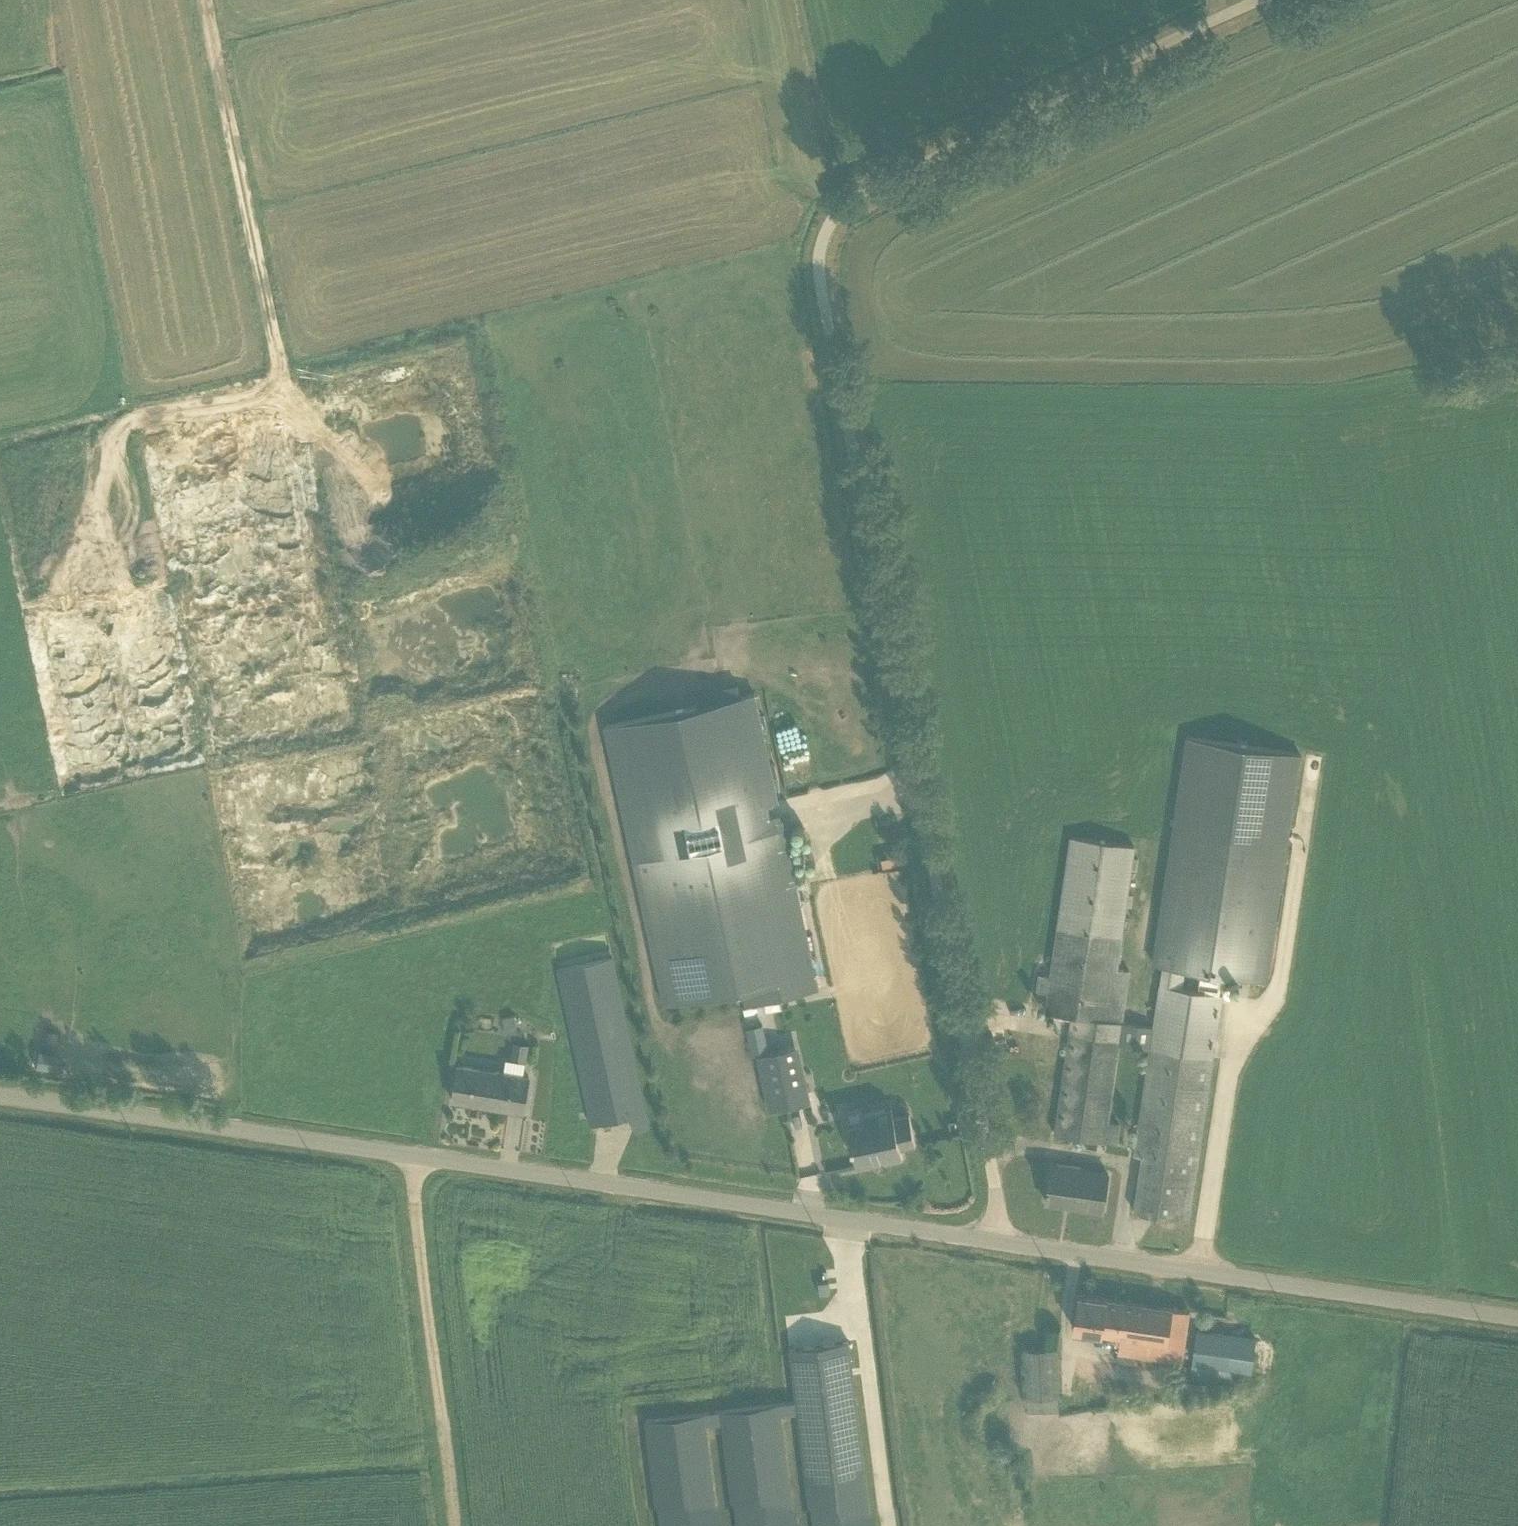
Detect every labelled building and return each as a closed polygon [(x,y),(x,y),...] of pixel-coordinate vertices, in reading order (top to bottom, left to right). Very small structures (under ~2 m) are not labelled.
[(755,689),(603,722),(664,1001),(741,984),(745,1003),(820,986),(755,689)] [(1301,748),(1185,731),(1151,957),(1267,974),(1301,748)] [(1096,1120),(1145,847),(1072,831),(1043,991),(1072,998),(1051,1112),(1096,1120)] [(873,858),(900,854),(898,841),(871,844),(873,858)] [(650,1113),(619,960),(562,972),(592,1124),(650,1113)] [(1185,1212),(1222,987),(1166,978),(1128,1203),(1185,1212)] [(506,1008),(492,1010),(494,1029),(508,1027),(506,1008)] [(801,1041),(757,1050),(769,1106),(813,1096),(801,1041)] [(448,1095),(523,1106),(529,1067),(453,1056),(448,1095)] [(855,1157),(912,1142),(901,1101),(844,1115),(855,1157)] [(1042,1197),(1102,1206),(1108,1164),(1048,1155),(1042,1197)] [(1178,1354),(1187,1304),(1077,1285),(1071,1322),(1119,1330),(1116,1344),(1178,1354)] [(1255,1332),(1197,1322),(1190,1374),(1218,1379),(1236,1374),(1250,1364),(1255,1332)] [(786,1345),(808,1525),(871,1525),(848,1337),(786,1345)] [(1058,1406),(1055,1347),(1022,1346),(1027,1407),(1058,1406)] [(718,1403),(732,1525),(791,1525),(776,1397),(718,1403)]
